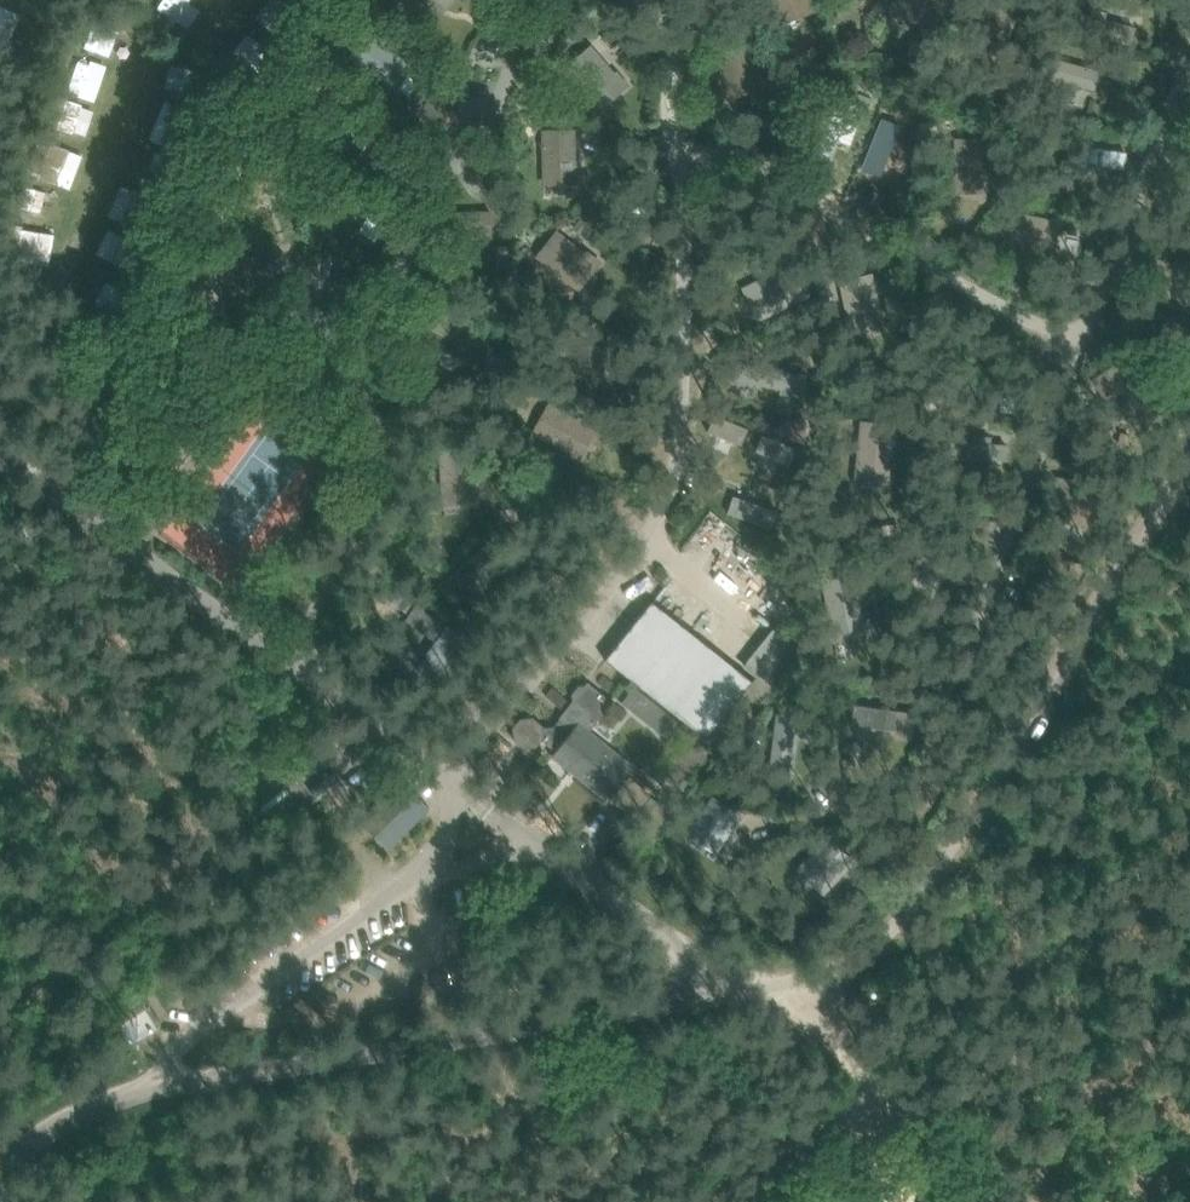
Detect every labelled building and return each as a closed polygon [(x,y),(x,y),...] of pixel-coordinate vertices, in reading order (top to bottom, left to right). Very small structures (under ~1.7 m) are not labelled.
[(148,13),(169,21),(177,0),(152,0),(148,13)] [(676,0),(654,0),(665,14),(679,3),(676,0)] [(780,24),(816,11),(812,0),(771,0),(780,24)] [(16,13),(0,6),(0,35),(5,37),(16,13)] [(390,10),(382,21),(400,35),(409,24),(390,10)] [(87,21),(73,54),(105,67),(110,56),(117,59),(126,36),(87,21)] [(611,31),(602,39),(614,52),(623,44),(611,31)] [(592,46),(590,48),(566,67),(601,110),(627,87),(592,46)] [(72,57),(66,76),(99,87),(105,69),(72,57)] [(85,137),(96,109),(57,94),(46,122),(85,137)] [(541,128),(542,183),(578,182),(577,127),(541,128)] [(585,128),(581,139),(598,145),(602,135),(585,128)] [(847,146),(847,130),(833,130),(832,146),(847,146)] [(953,174),(954,195),(991,192),(988,136),(954,138),(956,174),(953,174)] [(72,187),(83,152),(37,138),(26,173),(72,187)] [(1126,184),(1128,147),(1082,144),(1080,182),(1126,184)] [(301,159),(297,180),(310,182),(313,161),(301,159)] [(22,183),(15,204),(49,216),(57,195),(22,183)] [(319,202),(309,221),(321,228),(331,209),(319,202)] [(1062,246),(1068,219),(1020,209),(1014,236),(1062,246)] [(1069,220),(1066,232),(1078,235),(1080,223),(1069,220)] [(1080,223),(1078,235),(1089,237),(1091,225),(1080,223)] [(11,224),(8,259),(19,260),(22,225),(11,224)] [(25,227),(20,259),(52,265),(58,233),(25,227)] [(556,227),(533,257),(578,289),(603,261),(586,247),(584,250),(556,227)] [(507,245),(496,246),(497,267),(508,266),(507,245)] [(1184,291),(1165,251),(1135,264),(1154,305),(1184,291)] [(758,257),(762,269),(770,266),(766,255),(758,257)] [(762,270),(762,269),(758,257),(748,260),(753,273),(762,270)] [(740,287),(757,321),(810,295),(795,262),(740,287)] [(848,336),(879,327),(886,326),(872,272),(834,284),(848,336)] [(263,287),(257,307),(270,311),(276,291),(263,287)] [(580,314),(574,325),(591,333),(596,322),(580,314)] [(560,330),(545,362),(597,386),(610,353),(560,330)] [(806,390),(808,372),(752,365),(750,384),(806,390)] [(754,451),(779,407),(785,397),(771,387),(764,399),(719,472),(752,492),(769,460),(754,451)] [(576,391),(571,402),(590,411),(596,401),(576,391)] [(597,427),(547,402),(530,434),(580,459),(597,427)] [(802,417),(794,419),(796,430),(804,429),(802,417)] [(790,419),(782,421),(784,432),(792,430),(790,419)] [(1008,443),(942,440),(941,457),(993,459),(1007,459),(1008,443)] [(476,447),(439,448),(440,503),(477,502),(476,447)] [(517,508),(500,509),(501,525),(519,524),(517,508)] [(459,590),(492,561),(501,552),(489,539),(480,547),(448,576),(459,590)] [(435,637),(445,624),(402,592),(393,606),(435,637)] [(742,693),(641,613),(605,659),(705,739),(742,693)] [(606,797),(621,778),(631,765),(587,731),(611,701),(606,696),(587,681),(558,717),(559,717),(553,725),(542,726),(542,723),(532,716),(519,717),(512,727),(513,740),(523,748),(536,746),(543,736),(543,733),(557,732),(564,722),(572,728),(552,754),(553,754),(554,753),(571,766),(566,772),(567,773),(570,769),(606,797)] [(678,722),(634,686),(621,702),(665,738),(678,722)] [(858,740),(846,744),(849,752),(861,748),(858,740)] [(359,820),(382,844),(426,803),(401,778),(359,820)] [(719,857),(749,816),(719,794),(689,836),(719,857)]
